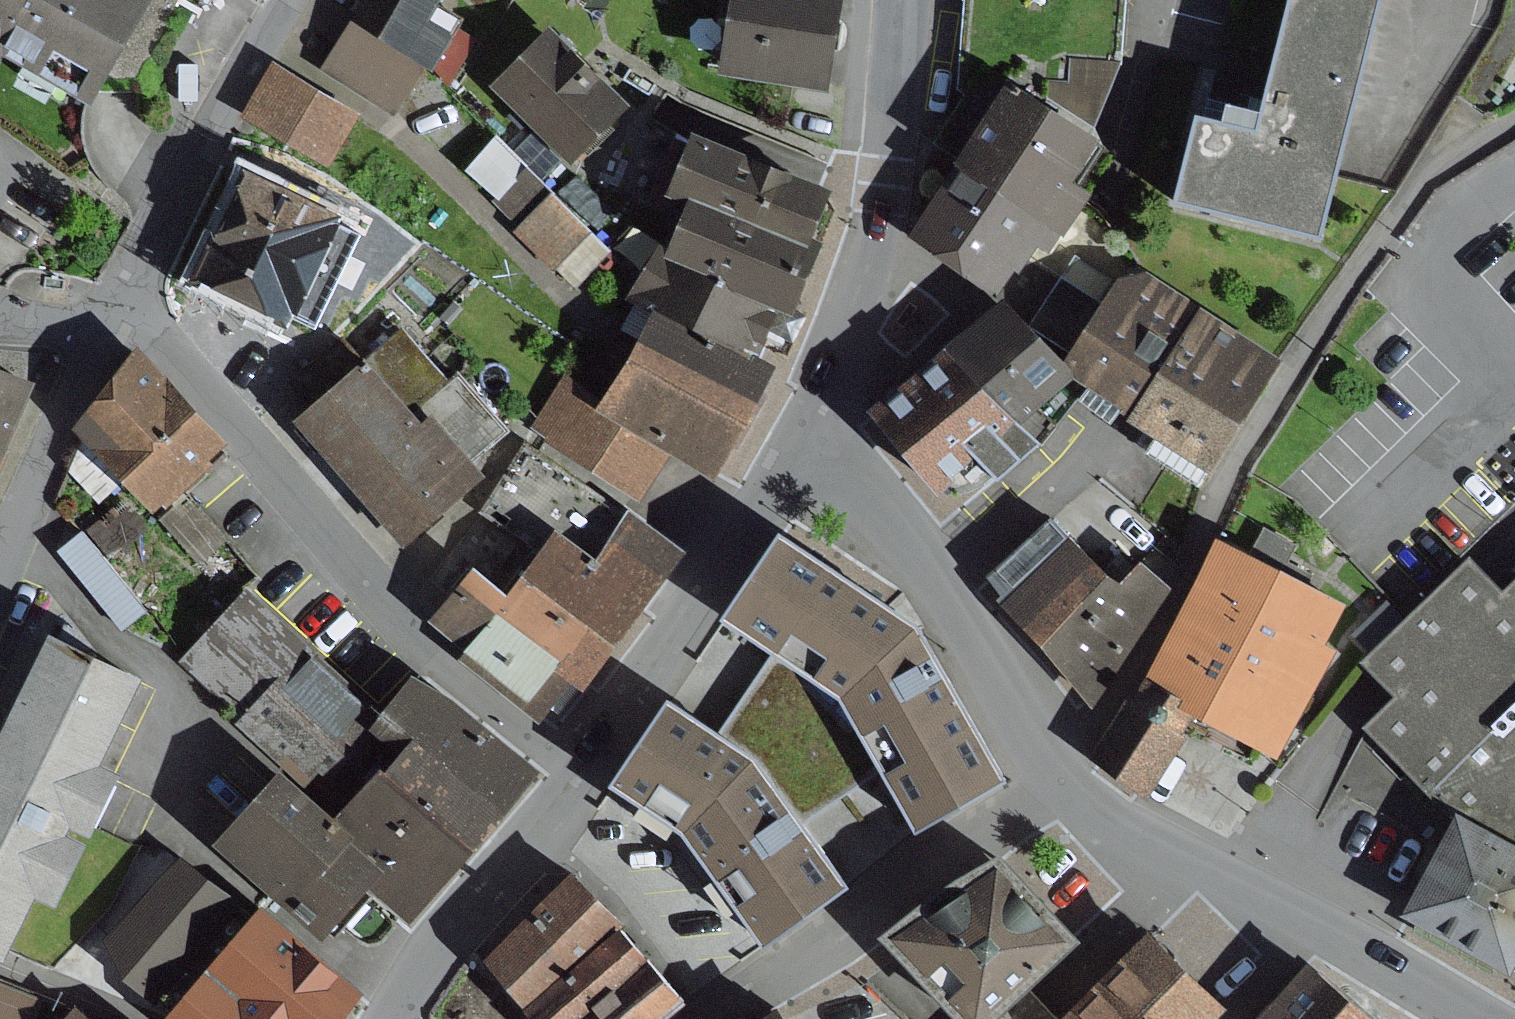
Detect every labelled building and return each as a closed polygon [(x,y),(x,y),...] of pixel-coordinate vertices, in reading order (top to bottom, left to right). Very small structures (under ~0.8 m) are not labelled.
[(107,82),(154,0),(0,0),(0,20),(107,82)] [(359,8),(435,53),(442,57),(463,22),(438,8),(443,0),(364,0),(359,8)] [(730,60),(838,77),(850,0),(739,0),(730,60)] [(941,140),(963,153),(1072,222),(1104,180),(1085,166),(1114,121),(1104,114),(1071,90),(1073,48),(1126,52),(1131,0),(968,0),(959,82),(970,90),(941,140)] [(1184,131),(1163,217),(1313,253),(1374,0),(1282,0),(1247,146),(1184,131)] [(435,53),(359,8),(324,66),(400,112),(435,53)] [(638,95),(559,17),(500,77),(579,155),(638,95)] [(1104,114),(1126,52),(1073,48),(1071,90),(1104,114)] [(365,107),(277,58),(247,111),(334,160),(365,107)] [(504,194),(534,164),(502,131),(471,161),(504,194)] [(861,186),(717,148),(697,207),(725,222),(706,259),(675,247),(644,305),(772,358),(787,322),(818,332),(861,186)] [(1072,222),(963,153),(916,226),(1006,282),(1022,258),(1028,262),(1045,235),(1058,243),(1072,222)] [(348,206),(254,161),(203,269),(297,313),(348,206)] [(523,220),(519,223),(560,265),(598,229),(534,164),(504,194),(501,197),(523,220)] [(1153,264),(1134,269),(1114,301),(1089,340),(1078,358),(1142,399),(1206,298),(1153,264)] [(1089,340),(1114,301),(1071,275),(1046,315),(1089,340)] [(1017,289),(971,327),(1032,408),(1081,369),(1017,289)] [(1291,349),(1206,298),(1142,399),(1138,408),(1165,425),(1155,441),(1212,476),(1291,349)] [(407,319),(379,343),(475,456),(511,424),(464,369),(456,376),(407,319)] [(630,402),(571,370),(535,437),(654,501),(680,454),(730,481),(785,379),(675,320),(630,402)] [(971,327),(880,397),(950,478),(993,440),(1017,463),(1053,428),(1032,408),(971,327)] [(237,429),(148,336),(84,417),(91,425),(132,471),(159,500),(237,429)] [(475,456),(379,343),(300,411),(409,536),(487,468),(475,456)] [(0,351),(0,470),(44,370),(0,351)] [(132,471),(91,425),(74,465),(103,501),(132,471)] [(638,502),(528,438),(485,509),(536,553),(516,575),(486,554),(438,612),(473,642),(466,653),(555,722),(588,683),(604,691),(693,543),(638,502)] [(189,492),(163,515),(204,561),(231,538),(189,492)] [(152,522),(128,494),(90,526),(114,554),(152,522)] [(1010,588),(1076,526),(1058,506),(991,569),(1010,588)] [(930,606),(796,517),(737,602),(781,634),(756,681),(816,720),(862,782),(904,759),(931,813),(1016,763),(930,606)] [(84,526),(60,545),(124,626),(149,607),(84,526)] [(1119,564),(1076,526),(1010,588),(1006,592),(1053,636),(1055,634),(1119,564)] [(1354,591),(1232,527),(1152,678),(1196,704),(1287,749),(1345,639),(1332,632),(1354,591)] [(1512,583),(1475,546),(1371,653),(1404,684),(1370,722),(1457,810),(1514,837),(1514,580),(1512,583)] [(1119,564),(1055,634),(1096,695),(1178,577),(1151,549),(1131,572),(1119,564)] [(377,697),(253,584),(196,645),(256,700),(248,707),(313,767),(377,697)] [(65,614),(0,747),(0,932),(16,940),(48,875),(71,886),(99,828),(80,819),(84,810),(107,820),(138,756),(117,746),(159,659),(65,614)] [(426,722),(518,800),(547,762),(472,695),(419,661),(378,717),(410,741),(426,722)] [(1196,704),(1152,678),(1148,685),(1137,678),(1094,750),(1159,788),(1193,730),(1184,725),(1196,704)] [(770,740),(684,684),(626,767),(697,815),(777,925),(859,869),(770,740)] [(410,741),(399,754),(491,832),(518,800),(426,722),(410,741)] [(394,749),(346,804),(364,820),(359,825),(396,856),(379,876),(422,913),(491,832),(399,754),(394,749)] [(346,804),(289,756),(225,832),(337,925),(379,876),(396,856),(359,825),(364,820),(346,804)] [(1457,810),(1412,904),(1514,958),(1514,837),(1457,810)] [(957,867),(896,917),(978,1004),(991,1018),(1032,981),(1097,921),(1018,838),(957,867)] [(189,849),(109,934),(130,970),(177,1007),(260,906),(189,849)] [(626,915),(584,868),(491,949),(533,996),(626,915)] [(273,892),(260,906),(177,1007),(173,1011),(183,1018),(344,1018),(378,978),(273,892)] [(626,915),(533,996),(552,1018),(575,1018),(657,950),(626,915)] [(1063,1018),(1210,1018),(1237,991),(1161,918),(1066,1015),(1063,1018)] [(657,950),(575,1018),(651,1018),(689,987),(657,950)] [(1262,1018),(1397,1018),(1319,952),(1262,1018)] [(20,1018),(33,1018),(43,995),(0,978),(0,1011),(20,1018)] [(1032,981),(991,1018),(978,1004),(962,1018),(1063,1018),(1066,1015),(1032,981)] [(752,1018),(808,1018),(791,994),(752,1018)] [(78,998),(61,1018),(103,1018),(78,998)]
